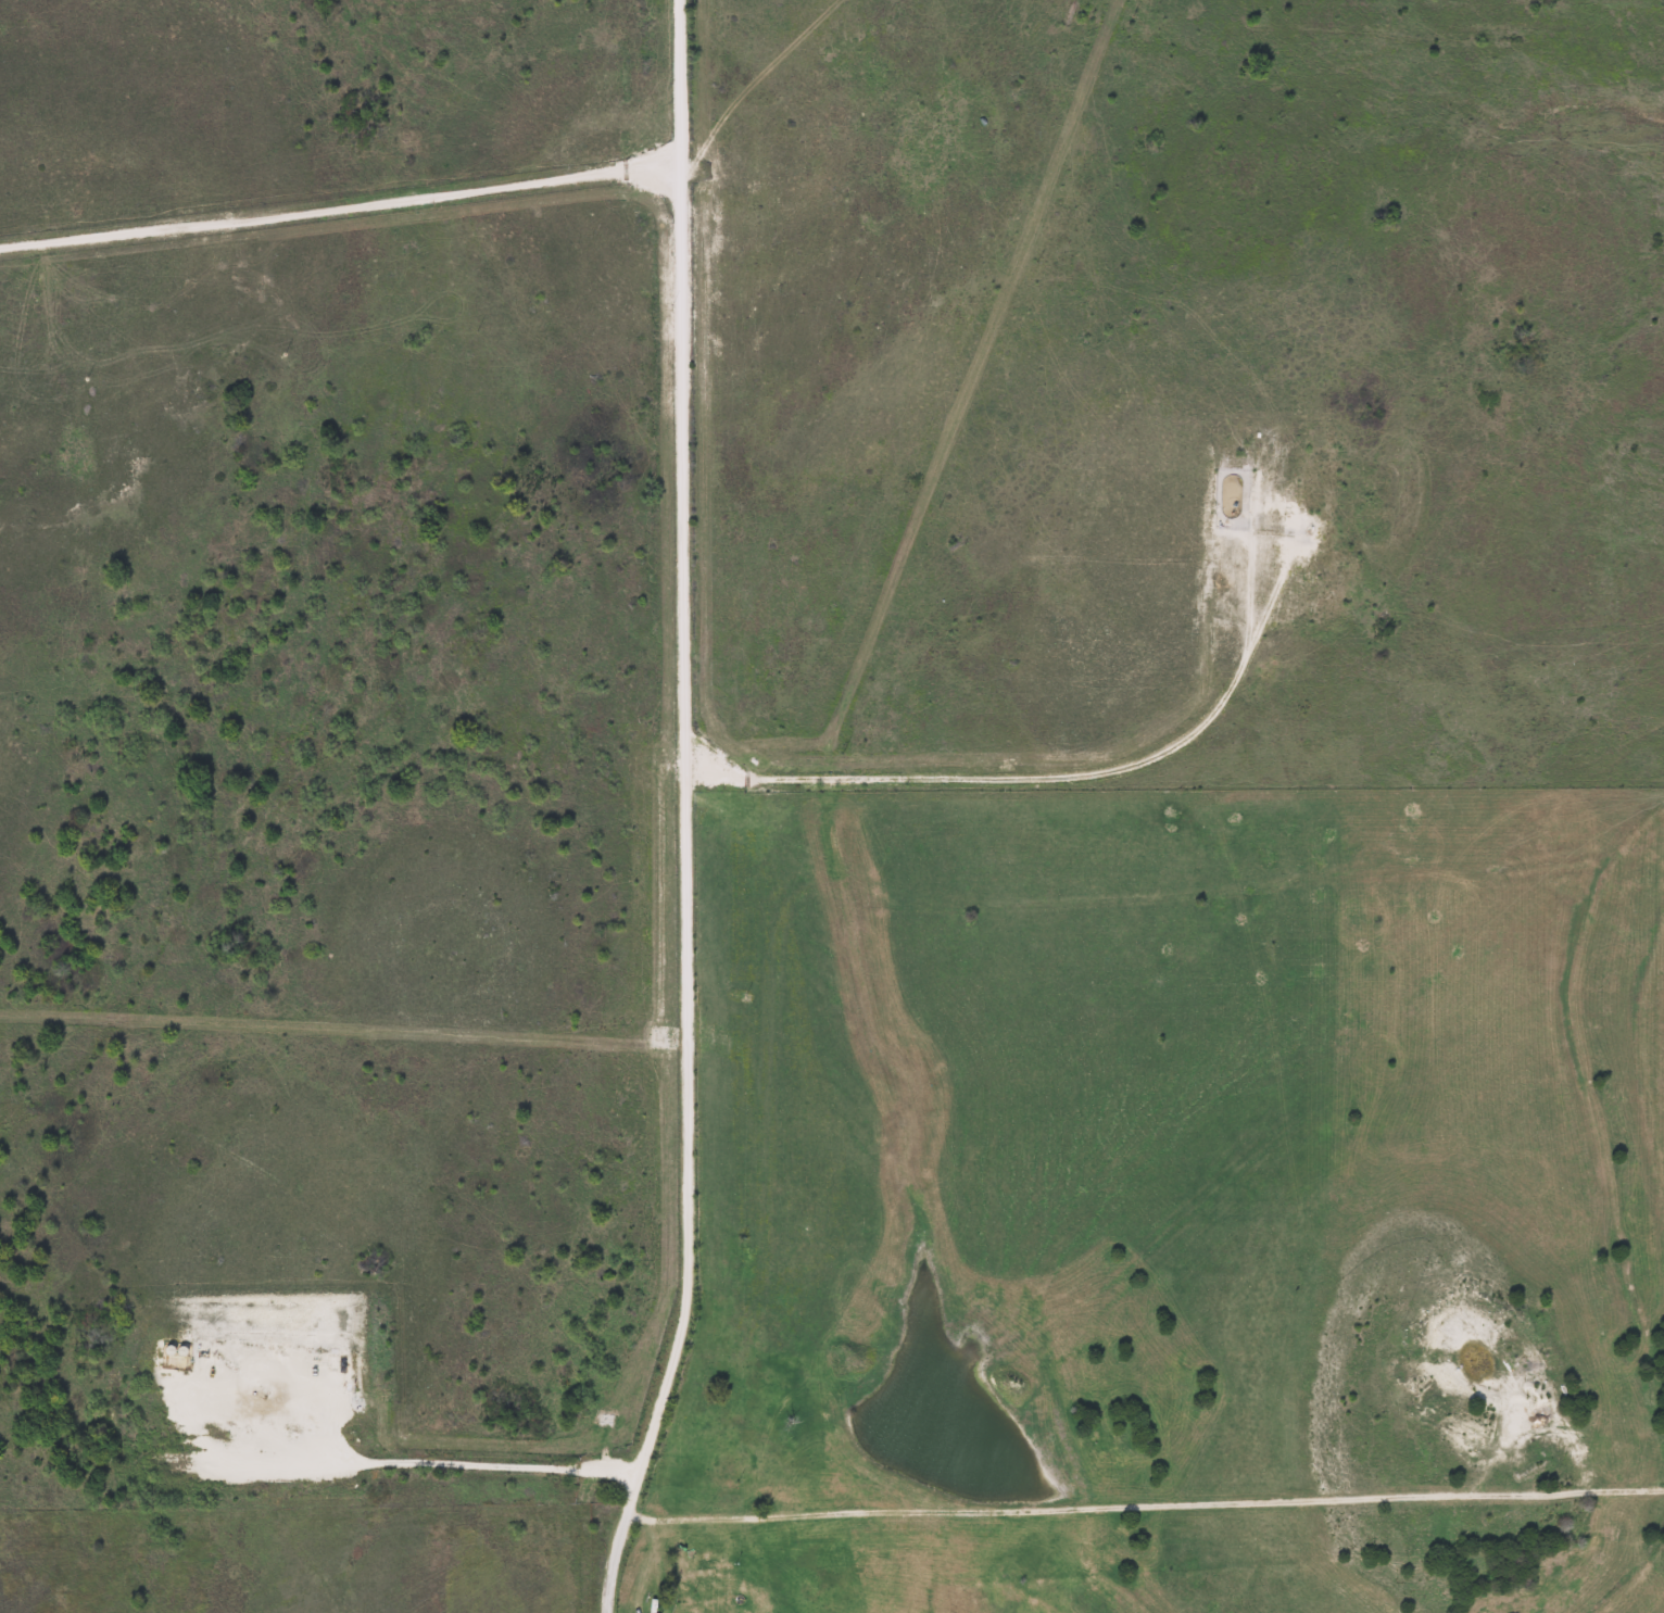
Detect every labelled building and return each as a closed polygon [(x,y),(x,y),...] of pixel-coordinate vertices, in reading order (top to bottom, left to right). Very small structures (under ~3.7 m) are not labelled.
[(189,1348),(189,1371),(162,1371),(162,1348),(189,1348)]
